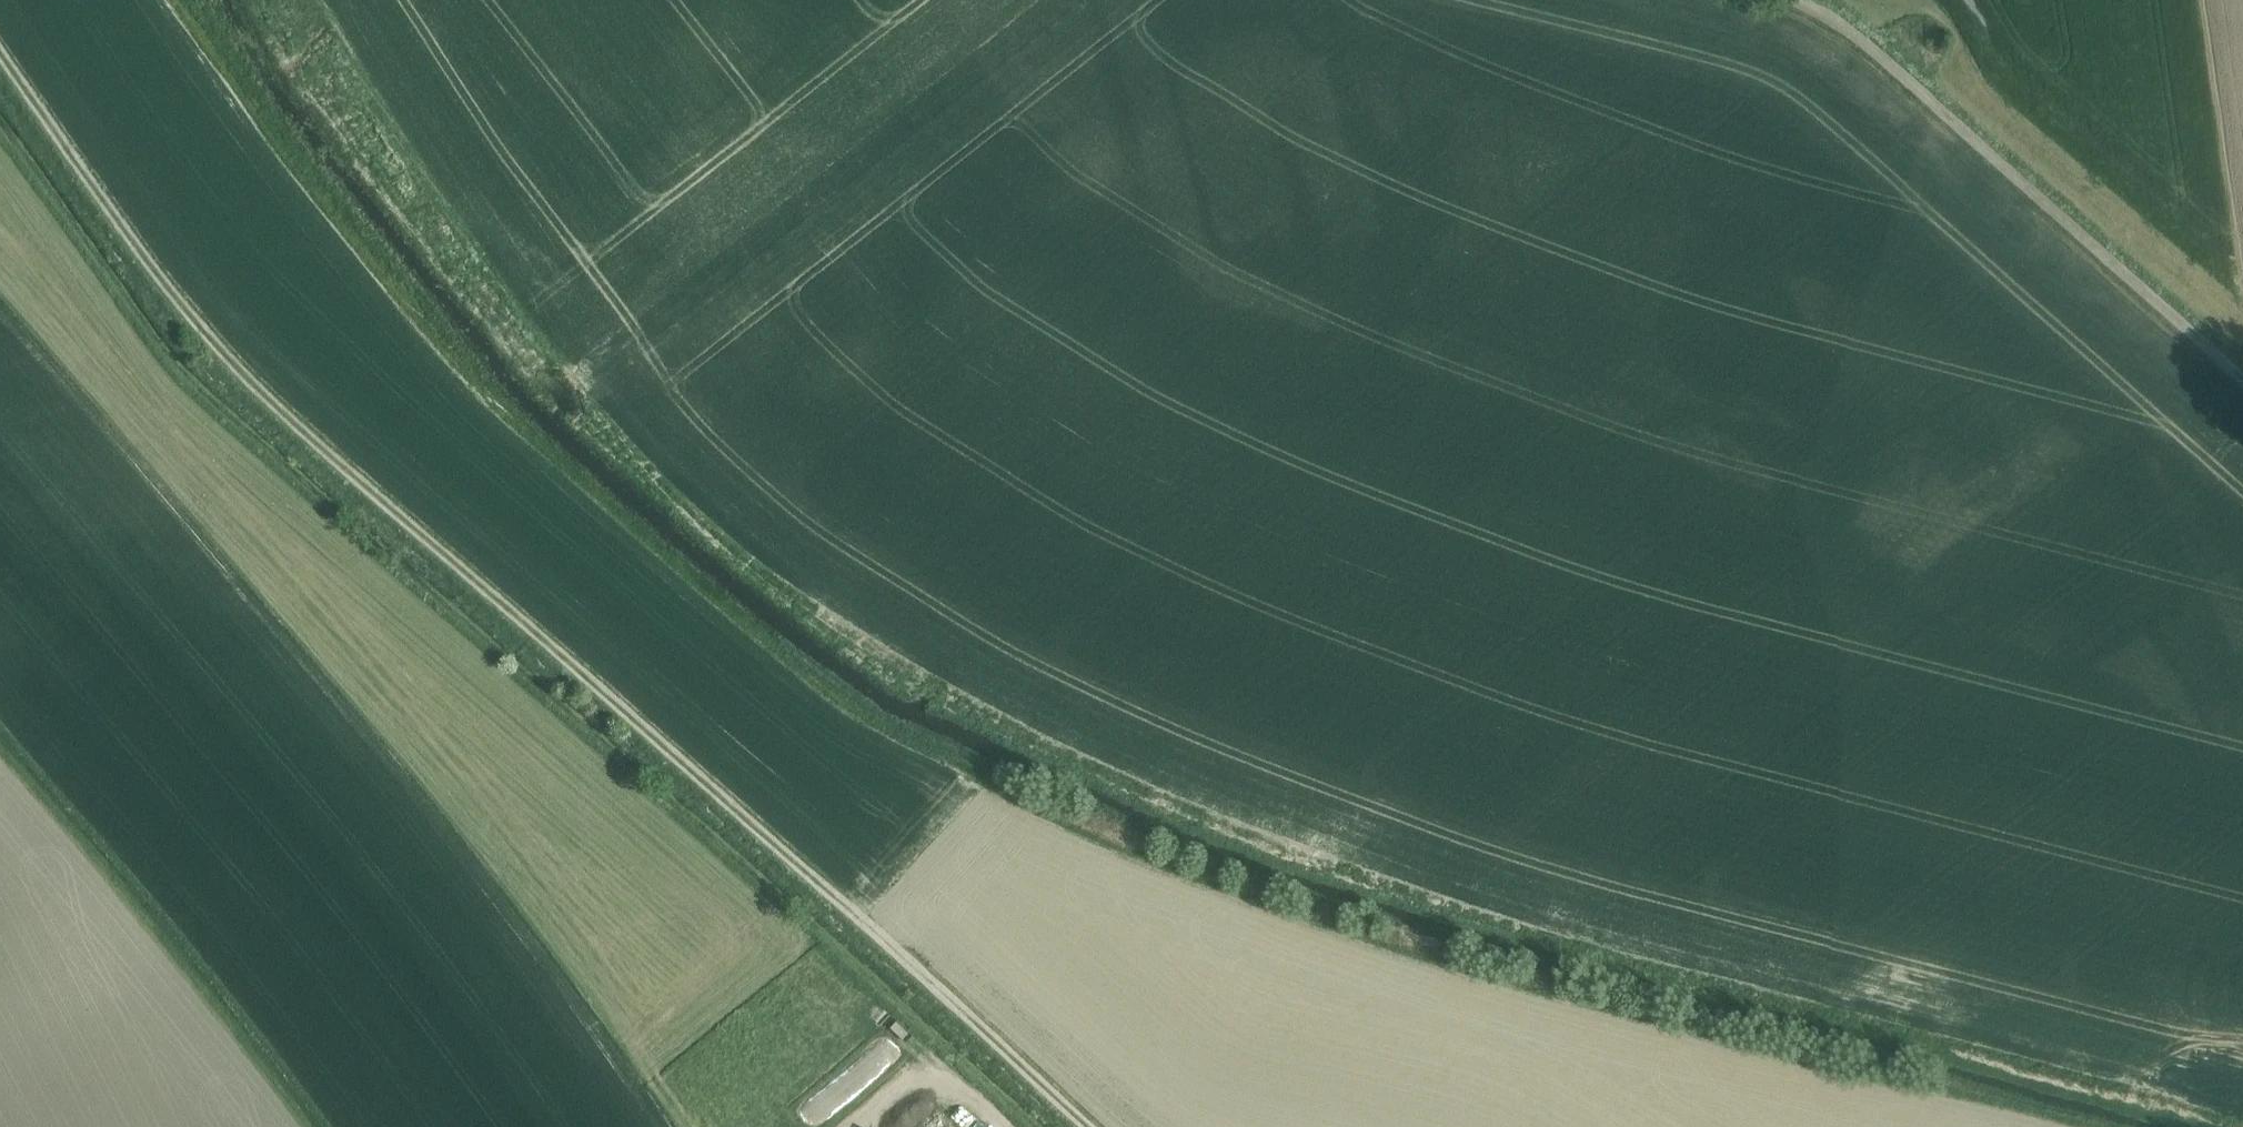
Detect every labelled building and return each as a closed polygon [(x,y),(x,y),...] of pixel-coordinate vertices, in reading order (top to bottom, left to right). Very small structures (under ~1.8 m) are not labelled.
[(868,1117),(849,1124),(850,1126),(871,1126),(868,1117)]
